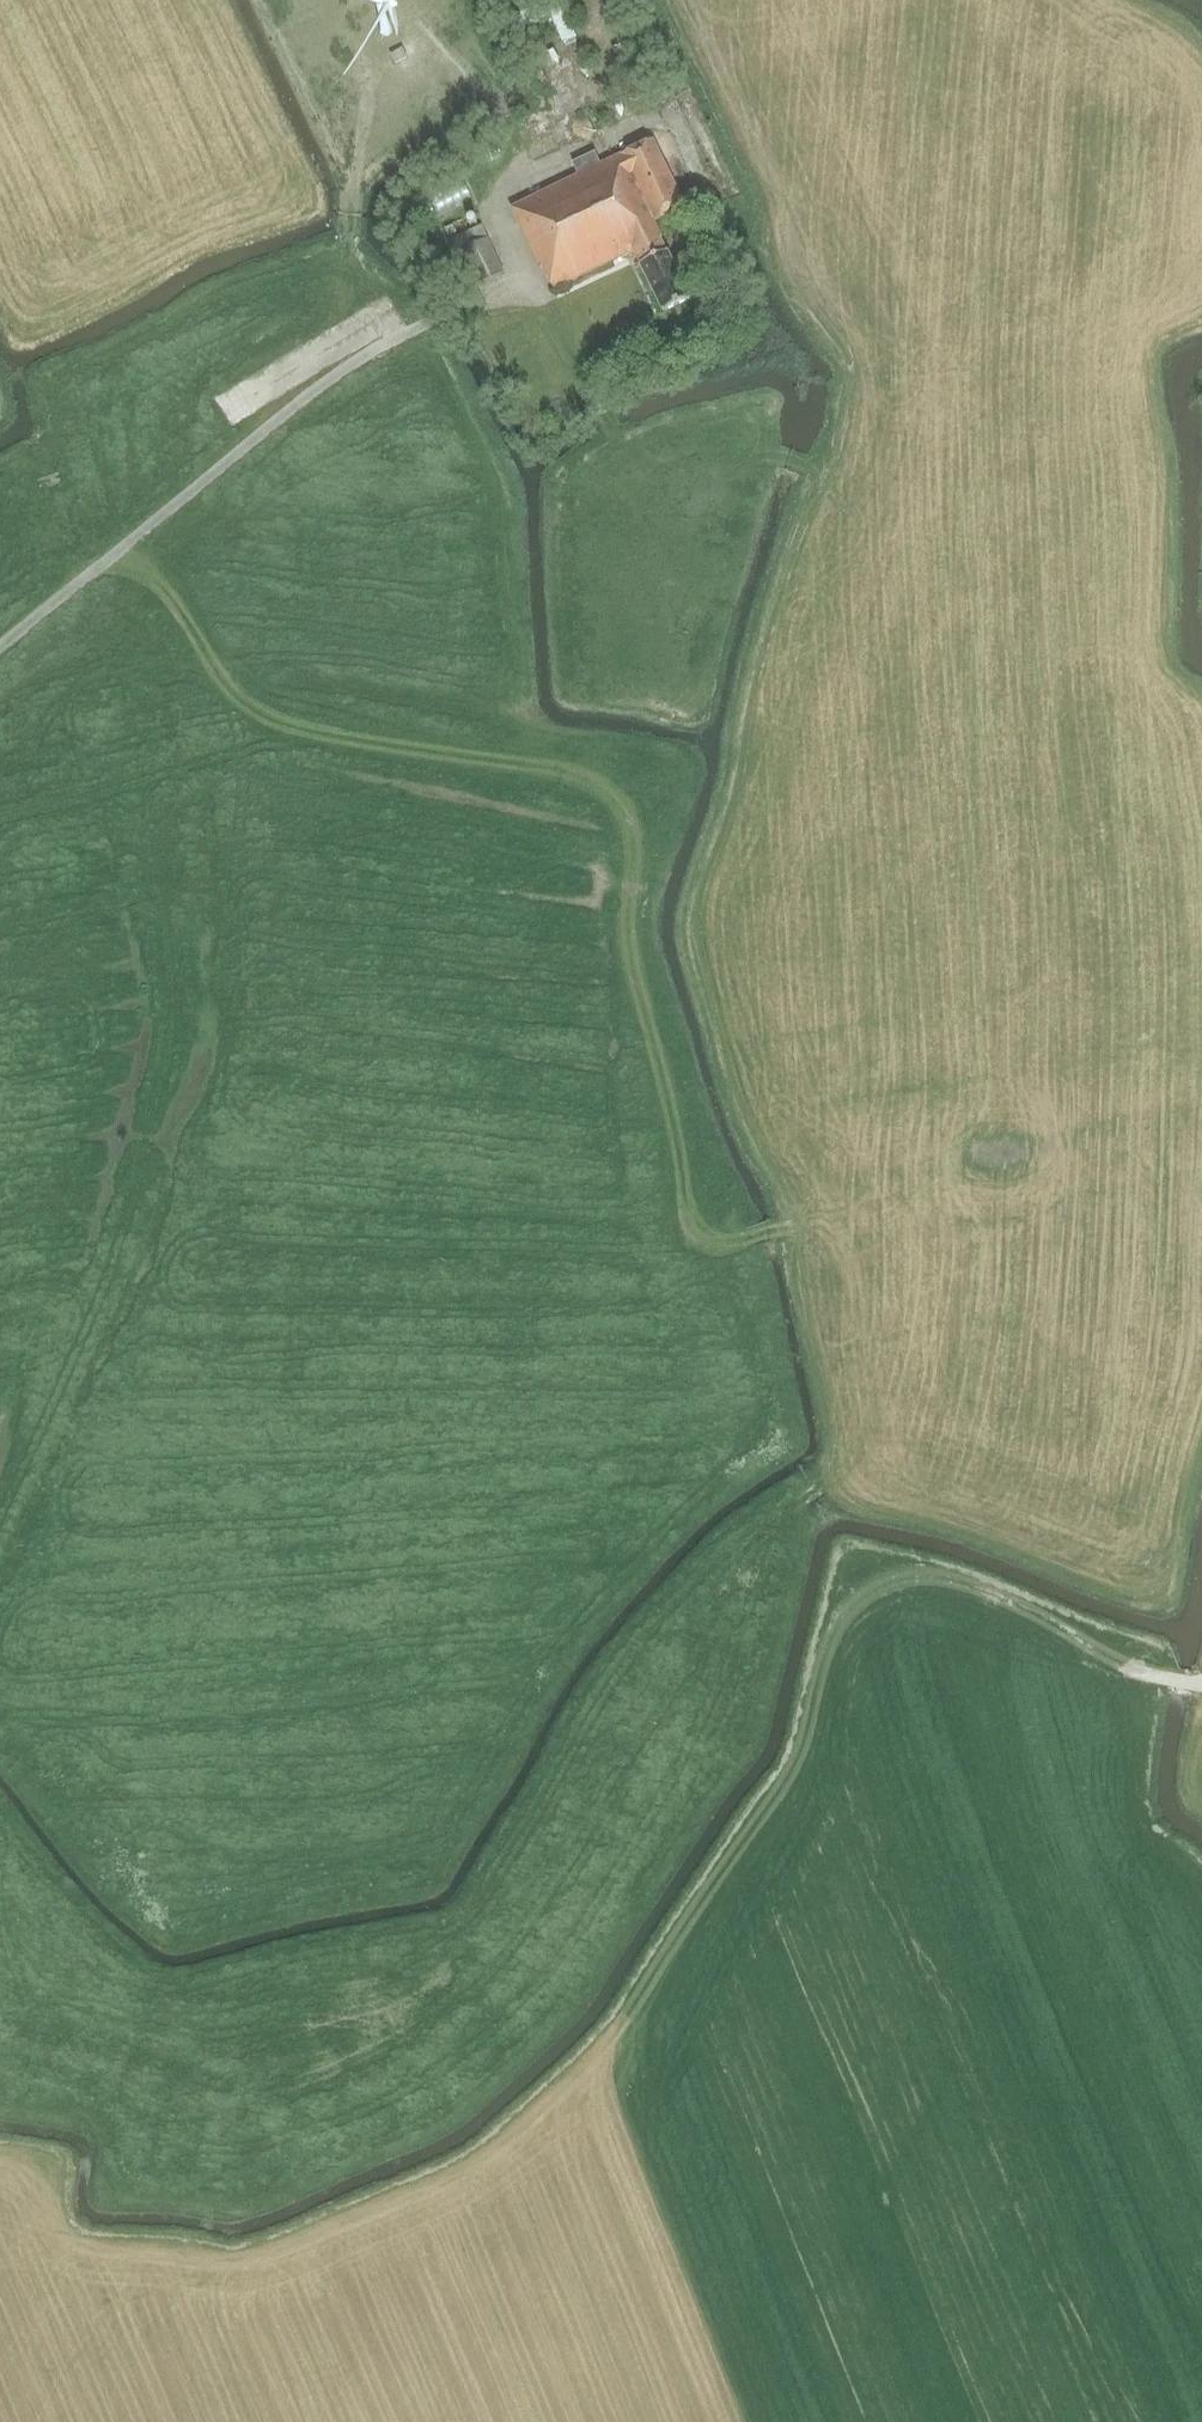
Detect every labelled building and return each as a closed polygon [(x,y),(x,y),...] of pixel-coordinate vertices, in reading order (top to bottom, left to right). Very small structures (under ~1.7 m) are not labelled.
[(685,206),(653,138),(601,164),(595,152),(573,163),(579,175),(511,208),(540,267),(543,266),(555,288),(634,250),(641,263),(640,263),(663,311),(690,298),(667,250),(667,251),(660,237),(662,237),(654,221),(685,206)] [(473,200),(460,175),(416,197),(429,222),(473,200)] [(477,284),(504,270),(481,224),(449,239),(455,253),(460,251),(477,284)]
